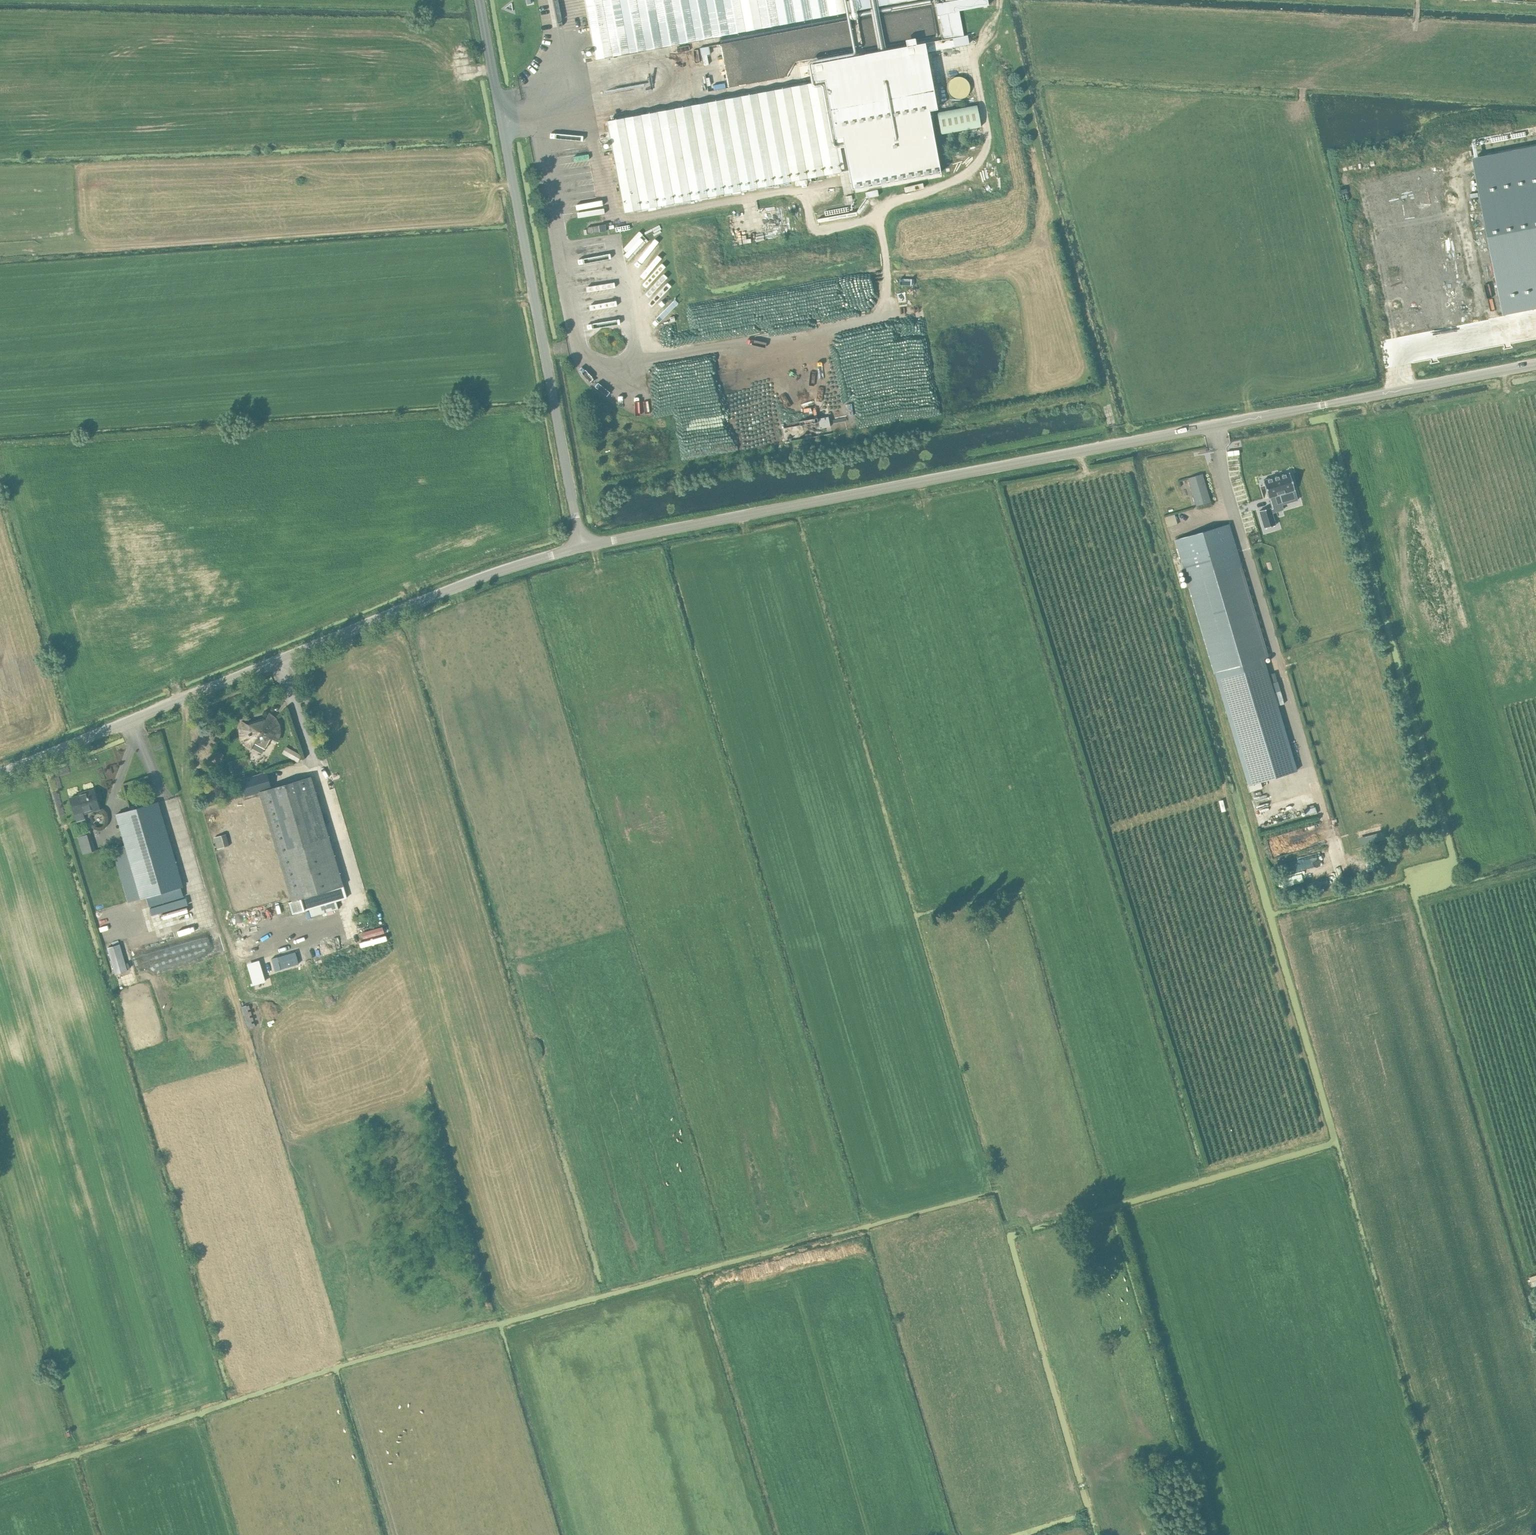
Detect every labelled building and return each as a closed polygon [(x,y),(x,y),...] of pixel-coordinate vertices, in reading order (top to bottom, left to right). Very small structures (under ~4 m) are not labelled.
[(843,2),(843,0),(585,0),(596,58),(829,15),(909,0),(852,0),(843,2)] [(946,2),(936,4),(938,15),(948,13),(953,37),(812,64),(815,82),(608,121),(625,212),(848,170),(851,189),(940,173),(929,111),(936,110),(925,51),(970,43),(969,34),(963,35),(959,11),(988,5),(987,0),(945,0),(946,2)] [(959,77),(958,77),(957,77),(956,77),(955,77),(954,78),(953,78),(952,79),(951,80),(950,80),(950,81),(949,82),(949,83),(948,83),(948,84),(948,85),(948,86),(948,87),(948,88),(948,89),(948,90),(948,91),(948,92),(949,92),(949,93),(949,94),(950,94),(950,95),(951,96),(952,96),(952,97),(953,97),(954,98),(955,98),(956,98),(956,99),(957,99),(958,99),(959,99),(960,99),(961,99),(961,98),(962,98),(963,98),(964,97),(965,97),(966,96),(967,95),(967,94),(968,94),(968,93),(969,92),(969,91),(969,90),(970,89),(970,88),(970,87),(970,86),(969,86),(969,85),(969,84),(969,83),(968,83),(968,82),(967,81),(967,80),(966,80),(966,79),(965,79),(964,78),(963,78),(962,77),(961,77),(960,77),(959,77)] [(941,134),(981,126),(977,105),(937,112),(941,134)] [(1473,159),(1504,314),(1535,308),(1535,146),(1474,158),(1473,159)] [(599,225),(587,227),(588,234),(600,232),(607,230),(605,224),(599,225)] [(818,427),(829,426),(828,415),(818,416),(818,427)] [(805,435),(804,423),(784,425),(785,437),(805,435)] [(1263,480),(1268,498),(1269,498),(1268,497),(1294,490),(1289,472),(1289,473),(1264,480),(1263,480)] [(1196,505),(1209,501),(1202,474),(1188,478),(1196,505)] [(1270,507),(1259,511),(1264,528),(1275,525),(1275,524),(1270,508),(1271,508),(1270,507)] [(1175,514),(1165,515),(1167,526),(1176,524),(1175,514)] [(1228,523),(1175,539),(1247,785),(1297,771),(1263,658),(1268,656),(1228,523)] [(250,749),(253,742),(265,748),(271,737),(278,741),(280,733),(280,725),(276,717),(269,712),(265,719),(248,723),(242,721),(239,729),(240,737),(244,744),(250,749)] [(286,746),(282,753),(298,762),(302,755),(286,746)] [(245,795),(271,786),(266,771),(240,779),(245,795)] [(259,791),(291,901),(289,902),(292,914),(304,910),(301,898),(344,886),(311,775),(259,791)] [(77,821),(84,819),(83,814),(90,812),(89,810),(99,807),(94,789),(85,791),(86,793),(70,798),(77,821)] [(140,899),(147,897),(150,906),(184,897),(181,887),(184,886),(158,801),(115,814),(140,899)] [(90,850),(96,849),(92,831),(87,832),(90,850)] [(1386,839),(1384,831),(1376,833),(1378,841),(1386,839)] [(86,833),(77,836),(82,854),(91,851),(86,833)] [(226,833),(214,837),(217,848),(229,845),(226,833)] [(1370,858),(1369,848),(1349,850),(1350,861),(1370,858)] [(119,944),(107,948),(115,974),(127,970),(119,944)] [(1531,1286),(1535,1285),(1535,1274),(1528,1277),(1531,1286)]
